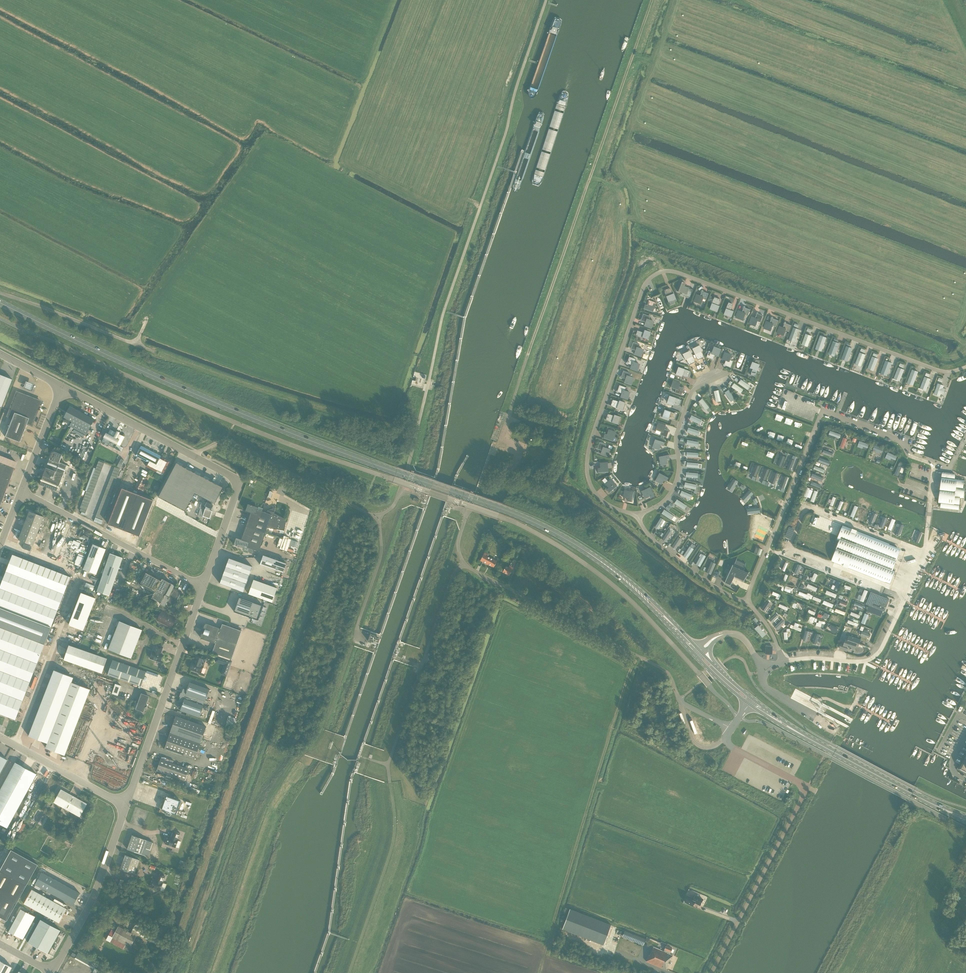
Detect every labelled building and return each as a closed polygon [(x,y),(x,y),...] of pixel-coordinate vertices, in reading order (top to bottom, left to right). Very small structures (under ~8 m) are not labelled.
[(681,281),(677,291),(681,292),(682,291),(687,293),(689,288),(684,286),(685,283),(681,281)] [(670,288),(664,290),(669,302),(676,299),(673,293),(672,293),(670,288)] [(700,296),(697,294),(694,301),(701,304),(703,299),(706,300),(708,293),(702,291),(700,296)] [(720,299),(714,297),(710,309),(717,312),(720,305),(718,305),(720,299)] [(655,303),(649,301),(647,306),(645,305),(643,309),(653,312),(654,308),(653,308),(655,303)] [(731,309),(733,304),(728,302),(724,314),(731,317),(733,310),(731,309)] [(742,312),(739,310),(736,317),(742,320),(744,315),(748,316),(750,310),(744,307),(742,312)] [(755,318),(752,317),(749,323),(755,326),(757,321),(761,322),(763,316),(757,313),(755,318)] [(649,319),(650,316),(643,314),(641,320),(645,322),(644,325),(651,328),(653,321),(649,319)] [(770,322),(767,321),(764,328),(771,330),(772,325),(776,327),(778,320),(772,318),(770,322)] [(791,325),(785,323),(783,327),(780,326),(777,333),(784,335),(786,330),(789,332),(791,325)] [(793,327),(789,339),(793,340),(793,341),(795,342),(795,341),(796,340),(796,339),(799,329),(793,327)] [(637,331),(636,335),(648,339),(650,333),(649,332),(649,331),(644,330),(644,329),(643,332),(637,331)] [(808,346),(811,336),(806,334),(802,344),(807,346),(808,346)] [(820,335),(817,347),(816,349),(821,351),(822,349),(826,337),(820,335)] [(835,354),(839,343),(833,341),(829,352),(835,354)] [(640,344),(633,342),(631,349),(635,350),(634,354),(641,356),(643,349),(638,348),(640,344)] [(699,345),(692,348),(698,360),(704,357),(701,352),(702,351),(699,345)] [(846,346),(842,357),(848,359),(852,348),(846,346)] [(721,349),(714,347),(712,351),(709,350),(706,357),(713,359),(715,354),(718,356),(721,349)] [(696,362),(691,351),(684,354),(687,360),(688,360),(691,365),(696,362)] [(865,355),(860,352),(855,364),(861,366),(865,355)] [(735,356),(728,353),(726,358),(723,357),(721,363),(727,366),(729,361),(732,362),(735,356)] [(878,359),(872,356),(868,368),(873,370),(874,370),(878,359)] [(627,362),(627,363),(631,365),(630,368),(637,371),(639,364),(634,362),(636,359),(629,357),(627,362)] [(891,363),(886,361),(881,373),(886,375),(887,375),(891,363)] [(752,363),(750,368),(749,368),(753,369),(750,375),(755,376),(759,364),(753,362),(753,363),(752,363)] [(690,371),(678,367),(676,373),(677,374),(677,375),(682,376),(682,375),(688,377),(690,371)] [(904,370),(898,367),(894,378),(899,381),(900,380),(904,370)] [(630,373),(623,370),(621,377),(626,379),(624,382),(631,384),(634,378),(629,376),(630,373)] [(912,370),(907,383),(913,386),(918,372),(912,370)] [(13,379),(0,375),(0,407),(2,408),(13,379)] [(930,379),(925,377),(920,388),(926,390),(930,379)] [(26,379),(24,386),(32,389),(35,382),(26,379)] [(679,386),(680,383),(673,381),(671,387),(676,389),(675,392),(681,394),(683,388),(679,386)] [(938,383),(934,394),(940,396),(940,395),(944,386),(938,383)] [(619,385),(617,392),(622,393),(621,397),(627,399),(630,392),(625,391),(626,387),(619,385)] [(40,401),(17,392),(9,411),(7,416),(12,418),(5,436),(19,442),(27,423),(31,425),(40,401)] [(681,400),(669,396),(667,402),(669,402),(668,403),(673,405),(674,404),(679,406),(681,400)] [(613,400),(611,406),(623,410),(626,404),(623,403),(624,402),(619,400),(618,401),(613,400)] [(95,419),(90,417),(70,406),(64,417),(72,421),(69,426),(86,435),(89,430),(95,419)] [(676,414),(664,410),(662,417),(668,419),(669,418),(674,420),(676,414)] [(608,415),(606,420),(619,424),(621,418),(618,417),(619,416),(614,414),(613,416),(608,414),(608,415)] [(664,429),(665,425),(658,423),(656,430),(661,431),(660,435),(666,437),(669,430),(664,429)] [(116,444),(120,446),(125,437),(110,429),(108,433),(106,432),(102,441),(114,448),(116,444)] [(604,435),(603,439),(612,442),(614,438),(613,437),(614,432),(608,430),(607,435),(604,435)] [(665,441),(655,438),(654,442),(655,442),(653,447),(659,449),(661,444),(664,445),(665,441)] [(605,448),(606,444),(599,442),(597,449),(602,450),(601,454),(608,456),(610,449),(605,448)] [(141,447),(136,455),(148,462),(146,466),(163,474),(168,463),(167,460),(162,458),(161,459),(160,458),(161,457),(141,447)] [(62,454),(54,451),(52,452),(42,479),(41,479),(41,481),(40,484),(57,491),(59,487),(60,487),(59,486),(67,465),(59,462),(62,454)] [(669,454),(659,456),(659,460),(661,459),(662,465),(667,464),(667,463),(666,458),(669,458),(669,454)] [(0,456),(0,505),(16,462),(0,456)] [(598,473),(608,472),(608,468),(606,468),(606,463),(600,463),(600,464),(600,469),(598,469),(598,473)] [(173,465),(160,502),(169,505),(169,506),(178,510),(178,511),(187,514),(194,495),(206,500),(210,501),(215,503),(221,487),(209,482),(209,481),(200,478),(200,477),(191,474),(191,473),(182,469),(173,465)] [(669,477),(660,472),(658,476),(659,476),(656,481),(662,484),(662,483),(664,479),(667,480),(669,477)] [(955,474),(942,473),(939,496),(942,496),(941,507),(958,509),(960,498),(962,498),(963,487),(961,487),(962,480),(957,479),(957,478),(954,478),(955,474)] [(147,478),(141,475),(134,489),(143,493),(146,487),(143,486),(147,478)] [(607,490),(610,493),(617,486),(615,483),(614,484),(610,480),(605,484),(606,484),(609,488),(607,490)] [(647,490),(643,492),(645,498),(646,498),(650,495),(651,498),(655,496),(651,486),(647,488),(647,490)] [(153,500),(122,488),(108,524),(140,536),(153,500)] [(624,497),(629,498),(628,501),(632,502),(634,492),(630,491),(630,492),(625,491),(623,497),(624,497)] [(199,514),(199,515),(199,517),(200,517),(202,517),(203,517),(203,516),(210,518),(212,511),(210,510),(210,508),(211,509),(213,506),(209,503),(210,501),(206,500),(205,501),(204,503),(202,502),(200,508),(201,508),(199,514)] [(251,513),(246,526),(265,533),(267,527),(284,530),(286,519),(274,513),(275,512),(269,511),(268,510),(267,513),(257,509),(258,507),(248,504),(246,511),(251,513)] [(33,545),(44,517),(30,511),(18,540),(33,545)] [(857,531),(843,525),(837,539),(839,540),(831,561),(848,567),(886,582),(886,581),(891,583),(895,571),(893,570),(898,558),(895,557),(899,549),(889,545),(890,543),(857,531)] [(265,533),(246,526),(241,540),(236,538),(234,545),(244,548),(245,546),(259,551),(265,533)] [(106,549),(93,544),(83,569),(96,574),(106,549)] [(691,548),(689,546),(688,548),(688,549),(683,556),(686,559),(693,549),(691,548)] [(497,561),(493,559),(487,556),(488,554),(484,552),(480,560),(494,567),(497,561)] [(123,557),(110,553),(97,591),(109,596),(123,557)] [(23,636),(44,644),(51,627),(58,610),(64,594),(71,577),(13,554),(6,571),(0,587),(0,627),(23,636)] [(703,555),(701,554),(700,556),(696,564),(699,566),(705,557),(703,556),(703,555)] [(283,572),(286,563),(263,555),(260,564),(283,572)] [(252,566),(229,558),(220,583),(243,592),(252,566)] [(737,559),(736,559),(733,566),(732,566),(733,565),(732,564),(724,583),(725,583),(725,581),(731,583),(730,585),(734,576),(743,580),(742,582),(749,572),(748,573),(743,571),(746,563),(745,563),(745,565),(736,561),(737,559)] [(510,565),(508,567),(505,566),(503,572),(509,575),(512,569),(513,567),(510,565)] [(278,588),(254,580),(249,594),(272,602),(273,602),(278,588)] [(173,589),(172,590),(168,597),(165,595),(158,608),(162,611),(158,620),(171,627),(176,618),(167,613),(169,609),(165,606),(167,602),(174,606),(180,595),(180,593),(180,592),(179,591),(175,589),(174,589),(173,589)] [(890,599),(871,592),(866,604),(885,611),(890,599)] [(96,598),(81,593),(69,624),(84,630),(96,598)] [(239,597),(234,612),(258,620),(263,606),(239,597)] [(131,658),(142,630),(119,621),(109,649),(131,658)] [(221,629),(207,624),(202,639),(215,643),(212,652),(231,659),(242,631),(222,624),(221,629)] [(44,644),(0,627),(0,713),(16,719),(44,644)] [(375,637),(375,636),(375,635),(370,634),(368,640),(373,642),(374,641),(377,642),(379,638),(375,637)] [(858,646),(861,640),(849,636),(848,639),(846,638),(844,644),(841,643),(840,648),(847,651),(848,648),(855,650),(856,646),(858,646)] [(102,673),(107,658),(69,645),(64,659),(102,673)] [(163,647),(157,645),(155,652),(153,651),(150,658),(161,662),(163,654),(161,654),(163,647)] [(206,657),(198,654),(196,659),(197,660),(196,662),(193,661),(190,669),(201,673),(206,657)] [(232,661),(217,655),(215,661),(224,665),(221,674),(227,676),(232,661)] [(141,686),(146,672),(113,660),(108,674),(141,686)] [(73,677),(54,670),(29,736),(48,743),(71,682),(73,677)] [(71,682),(48,743),(46,748),(65,755),(90,689),(71,682)] [(179,701),(183,703),(180,710),(199,717),(209,689),(190,682),(187,690),(183,689),(179,701)] [(121,686),(115,684),(112,693),(118,695),(121,686)] [(149,696),(142,693),(136,709),(144,711),(145,707),(146,707),(147,707),(147,706),(147,705),(147,704),(147,703),(146,703),(149,696)] [(206,726),(176,716),(164,749),(195,760),(206,726)] [(957,769),(965,774),(965,752),(957,769)] [(189,769),(161,759),(157,771),(185,781),(189,769)] [(15,762),(0,790),(0,822),(8,827),(37,774),(15,762)] [(87,804),(61,789),(54,802),(80,817),(87,804)] [(181,801),(167,796),(162,809),(167,811),(166,814),(170,816),(171,813),(176,814),(181,801)] [(46,817),(40,814),(36,822),(41,825),(46,817)] [(200,822),(190,819),(188,825),(197,828),(200,822)] [(168,836),(167,838),(165,844),(176,847),(178,839),(180,833),(173,830),(171,837),(168,836)] [(141,854),(147,840),(132,835),(127,849),(141,854)] [(139,860),(125,855),(120,869),(134,874),(139,860)] [(0,871),(0,917),(7,920),(26,885),(0,871)] [(80,893),(42,872),(35,884),(73,905),(80,893)] [(156,880),(153,879),(150,887),(160,890),(163,882),(165,876),(158,874),(156,880)] [(117,888),(123,890),(126,881),(120,879),(117,888)] [(59,923),(67,908),(32,889),(24,903),(59,923)] [(695,895),(694,898),(688,895),(684,902),(692,906),(695,902),(700,905),(703,899),(695,895)] [(16,918),(9,931),(23,939),(30,926),(35,916),(21,909),(16,918)] [(611,925),(570,909),(563,929),(604,945),(611,925)] [(28,942),(48,953),(61,930),(41,919),(28,942)] [(143,926),(138,923),(135,929),(140,932),(140,933),(158,943),(161,938),(143,928),(143,926)] [(136,937),(136,936),(118,926),(112,937),(110,942),(123,949),(126,944),(130,947),(129,949),(140,955),(147,943),(139,938),(136,937)] [(646,939),(625,931),(622,937),(643,945),(646,939)] [(671,952),(672,948),(666,946),(664,949),(665,950),(664,951),(653,947),(650,955),(649,954),(646,961),(666,970),(673,955),(669,954),(670,952),(671,952)] [(12,967),(0,960),(0,972),(9,972),(12,967)]
